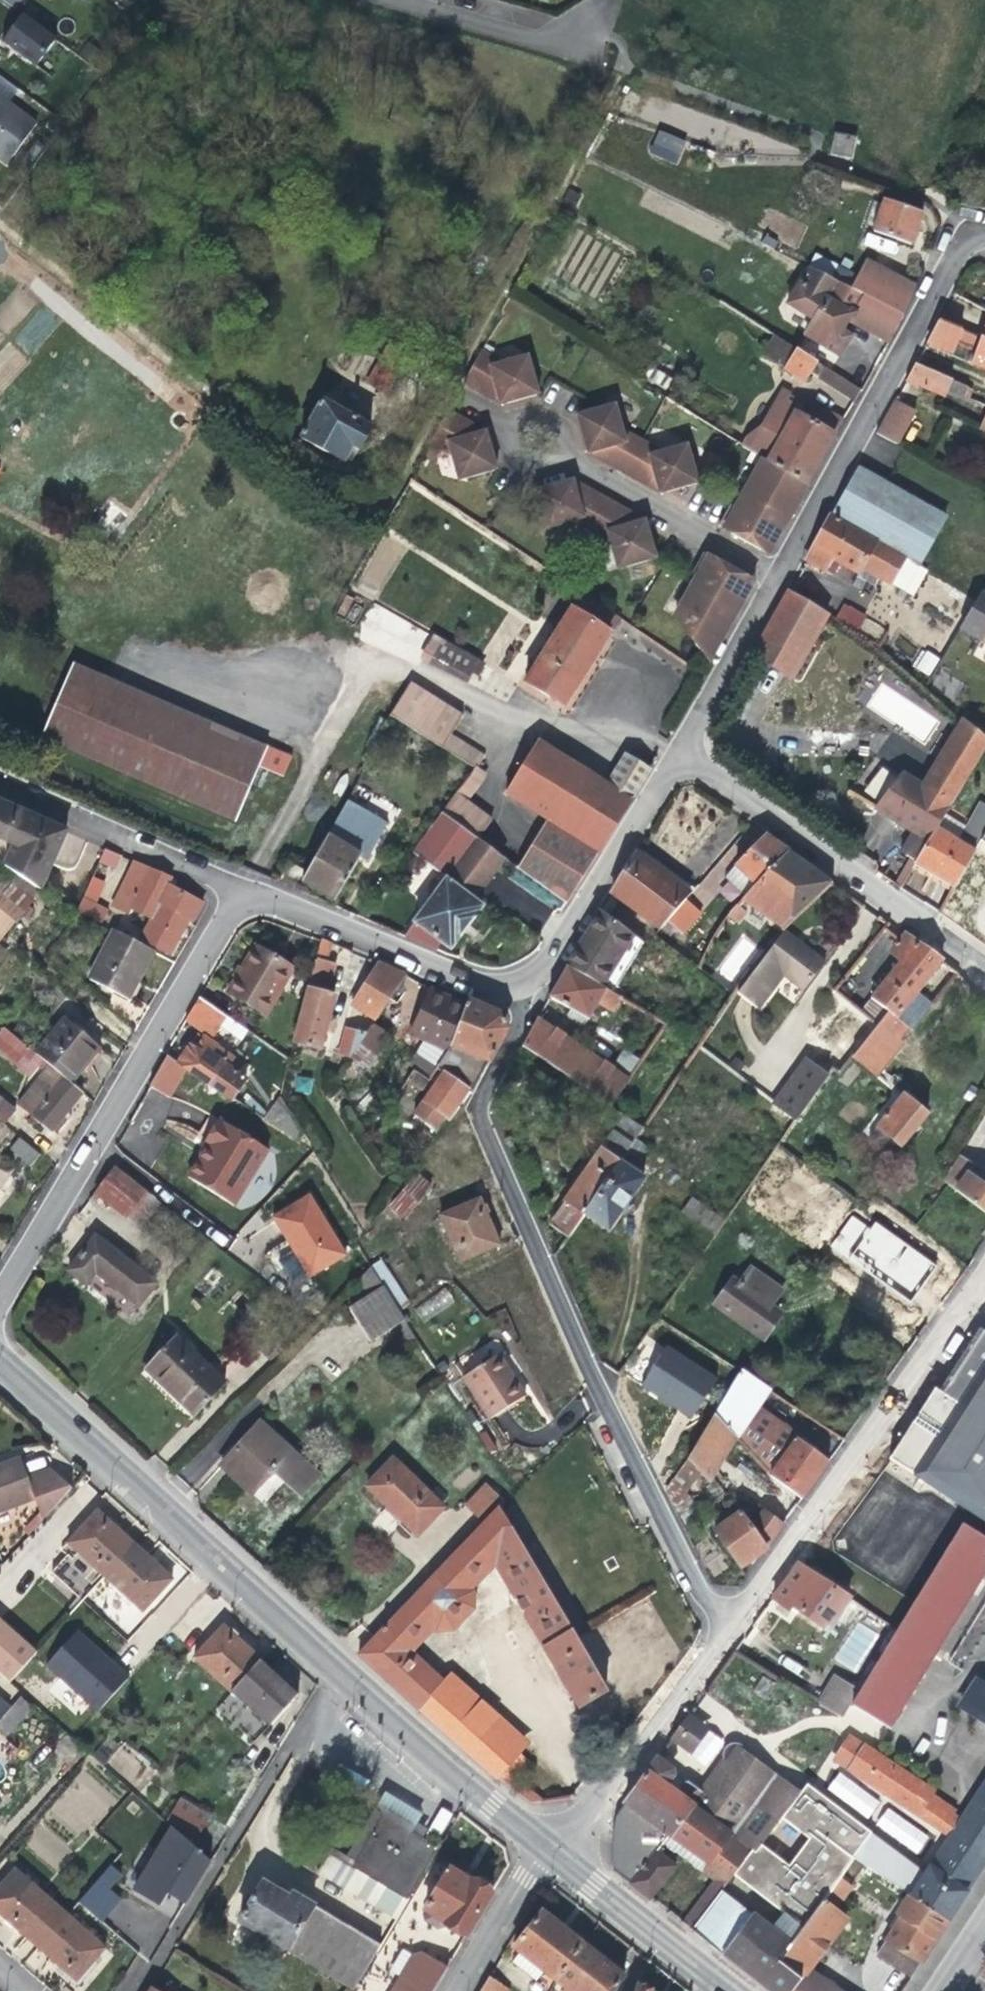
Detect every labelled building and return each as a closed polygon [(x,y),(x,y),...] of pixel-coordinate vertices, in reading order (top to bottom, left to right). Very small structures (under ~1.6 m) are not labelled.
[(18,11),(26,0),(3,0),(18,11)] [(40,69),(60,42),(26,17),(16,31),(6,44),(40,69)] [(0,96),(0,158),(9,164),(39,124),(0,96)] [(658,129),(649,153),(678,164),(686,140),(658,129)] [(856,138),(835,134),(831,155),(851,158),(856,138)] [(925,202),(889,189),(883,205),(874,202),(866,227),(875,230),(875,232),(911,245),(925,202)] [(854,290),(810,267),(786,304),(814,323),(805,334),(839,357),(850,339),(840,332),(849,317),(889,343),(904,315),(914,289),(867,265),(854,290)] [(962,330),(939,321),(927,343),(952,352),(958,341),(977,349),(971,363),(984,369),(984,327),(980,337),(962,330)] [(830,370),(773,334),(762,354),(806,382),(812,373),(829,385),(854,401),(862,390),(836,374),(835,376),(829,372),(830,370)] [(383,392),(404,353),(389,345),(367,382),(383,392)] [(481,351),(463,384),(499,405),(508,402),(537,394),(527,356),(503,363),(481,351)] [(967,387),(915,364),(906,380),(945,397),(947,391),(963,399),(965,396),(969,398),(971,391),(967,389),(967,387)] [(747,439),(743,445),(762,457),(724,529),(770,555),(773,550),(769,547),(805,485),(807,485),(843,419),(813,402),(804,419),(795,414),(801,402),(781,390),(762,427),(747,439)] [(370,427),(321,401),(301,437),(345,461),(352,447),(358,450),(370,427)] [(914,413),(894,402),(876,433),(897,444),(914,413)] [(659,493),(666,491),(696,482),(685,445),(663,452),(621,429),(614,404),(577,416),(585,445),(588,454),(597,459),(653,490),(659,493)] [(449,409),(429,442),(452,455),(459,479),(497,468),(488,438),(484,430),(449,409)] [(861,567),(891,584),(909,595),(924,569),(919,566),(945,517),(856,468),(831,516),(806,560),(825,570),(834,576),(839,564),(856,573),(861,567)] [(564,481),(535,491),(546,528),(570,521),(611,543),(618,568),(656,557),(647,527),(645,519),(581,483),(574,479),(564,481)] [(674,619),(701,652),(704,657),(709,659),(710,658),(721,639),(727,634),(756,581),(709,555),(674,619)] [(620,618),(581,592),(523,681),(563,708),(620,618)] [(792,679),(828,614),(789,592),(752,657),(792,679)] [(836,619),(856,631),(864,619),(854,612),(851,617),(841,611),(836,619)] [(483,665),(433,638),(422,659),(466,683),(471,672),(478,676),(483,665)] [(924,647),(912,665),(928,676),(940,658),(924,647)] [(72,664),(41,739),(235,821),(267,747),(72,664)] [(885,670),(879,680),(915,700),(920,690),(885,670)] [(410,682),(389,715),(473,769),(476,770),(477,767),(484,756),(450,737),(463,716),(410,682)] [(963,721),(922,787),(901,774),(878,812),(912,833),(900,853),(916,863),(944,815),(984,749),(984,738),(963,720),(963,721)] [(567,905),(650,771),(624,755),(606,785),(536,743),(504,794),(546,819),(516,868),(567,905)] [(476,770),(473,769),(455,794),(465,802),(486,774),(477,767),(476,770)] [(455,794),(440,813),(477,840),(491,822),(465,802),(455,794)] [(0,801),(0,840),(13,846),(4,867),(40,891),(66,831),(18,811),(0,801)] [(347,801),(308,871),(301,883),(334,902),(360,855),(344,845),(363,811),(347,801)] [(916,863),(915,865),(954,888),(980,840),(984,831),(984,804),(980,801),(966,828),(944,815),(916,863)] [(446,879),(404,936),(436,950),(441,943),(451,950),(482,907),(473,900),(503,859),(477,840),(440,813),(412,853),(446,879)] [(789,852),(765,837),(736,865),(758,887),(789,852)] [(640,847),(606,889),(658,930),(692,889),(640,847)] [(113,870),(119,854),(104,848),(98,863),(113,870)] [(815,872),(789,852),(758,887),(752,893),(777,908),(815,872)] [(168,885),(171,877),(133,861),(111,906),(128,915),(130,911),(149,919),(139,939),(170,955),(189,919),(194,922),(203,903),(168,885)] [(758,887),(736,865),(724,878),(747,899),(752,893),(758,887)] [(752,909),(782,931),(832,883),(815,872),(777,908),(752,893),(747,899),(742,902),(752,909)] [(91,879),(76,910),(101,923),(107,912),(93,904),(102,885),(91,879)] [(22,912),(0,894),(0,939),(22,912)] [(686,935),(703,910),(685,897),(667,922),(686,935)] [(738,907),(747,914),(752,909),(742,902),(738,907)] [(738,907),(729,917),(737,924),(747,914),(738,907)] [(549,998),(590,1018),(597,1004),(613,1013),(621,996),(612,991),(641,933),(593,909),(549,998)] [(128,1000),(152,951),(113,930),(88,979),(128,1000)] [(784,975),(802,989),(824,961),(782,931),(735,992),(758,1010),(784,975)] [(916,992),(942,959),(904,933),(892,948),(892,952),(902,959),(875,994),(849,973),(835,990),(877,1025),(888,1012),(895,1017),(916,992)] [(325,963),(330,942),(320,939),(293,1043),(320,1049),(325,1029),(332,1031),(335,1019),(329,1017),(334,996),(327,994),(334,965),(325,963)] [(741,940),(730,962),(739,967),(750,944),(741,940)] [(294,969),(254,945),(226,993),(266,1017),(294,969)] [(375,1021),(405,974),(378,963),(350,1005),(375,1021)] [(469,1091),(472,1094),(507,1029),(502,1015),(467,1001),(466,1005),(430,990),(413,1034),(425,1041),(410,1062),(410,1067),(414,1069),(407,1079),(421,1089),(429,1079),(429,1078),(435,1068),(437,1070),(442,1074),(414,1114),(435,1129),(444,1116),(448,1119),(469,1091)] [(877,1025),(851,1058),(876,1078),(878,1076),(904,1043),(899,1040),(909,1028),(912,1030),(932,1006),(916,992),(895,1017),(888,1012),(877,1025)] [(227,1017),(198,997),(184,1020),(212,1040),(227,1017)] [(816,1034),(808,1044),(832,1063),(839,1053),(841,1054),(866,1023),(839,1002),(815,1033),(816,1034)] [(64,1019),(35,1055),(42,1060),(50,1067),(70,1084),(99,1048),(64,1019)] [(536,1020),(522,1048),(610,1107),(628,1081),(639,1064),(622,1053),(610,1069),(536,1020)] [(389,1037),(372,1024),(366,1034),(344,1028),(338,1055),(350,1058),(367,1070),(389,1037)] [(3,1027),(0,1031),(0,1052),(30,1076),(39,1064),(42,1060),(35,1055),(3,1027)] [(180,1064),(232,1097),(246,1078),(228,1065),(233,1058),(198,1035),(180,1064)] [(42,1060),(39,1064),(47,1071),(50,1067),(42,1060)] [(773,1105),(795,1121),(827,1076),(805,1060),(775,1102),(773,1105)] [(65,1113),(82,1093),(70,1084),(50,1067),(47,1071),(18,1104),(51,1132),(65,1113)] [(900,1148),(927,1115),(902,1094),(875,1127),(889,1139),(900,1148)] [(297,1140),(302,1132),(281,1096),(263,1118),(297,1140)] [(4,1124),(16,1110),(0,1097),(0,1121),(4,1124)] [(51,1132),(55,1135),(69,1116),(65,1113),(51,1132)] [(549,1225),(565,1237),(583,1214),(608,1231),(644,1178),(619,1161),(624,1155),(637,1165),(647,1147),(635,1139),(642,1128),(623,1115),(549,1225)] [(212,1147),(193,1180),(233,1205),(267,1150),(218,1119),(204,1142),(209,1145),(212,1147)] [(889,1139),(875,1127),(868,1137),(881,1148),(889,1139)] [(31,1165),(40,1153),(19,1137),(10,1148),(31,1165)] [(189,1178),(193,1180),(212,1147),(209,1145),(189,1178)] [(959,1158),(954,1165),(968,1175),(973,1166),(959,1158)] [(984,1213),(984,1188),(968,1175),(954,1165),(944,1182),(947,1185),(984,1213)] [(141,1228),(160,1202),(116,1168),(96,1193),(141,1228)] [(430,1187),(415,1175),(389,1207),(404,1219),(430,1187)] [(310,1195),(273,1217),(288,1243),(291,1241),(295,1248),(292,1249),(294,1252),(307,1273),(310,1277),(347,1255),(310,1195)] [(681,1213),(715,1236),(725,1222),(691,1197),(681,1213)] [(479,1198),(439,1216),(459,1263),(500,1245),(479,1198)] [(911,1304),(938,1267),(875,1221),(870,1228),(852,1215),(829,1246),(911,1304)] [(156,1283),(96,1236),(69,1270),(86,1284),(96,1272),(139,1305),(156,1283)] [(292,1282),(307,1273),(294,1252),(279,1261),(292,1282)] [(405,1320),(401,1312),(371,1267),(360,1277),(370,1294),(349,1308),(371,1341),(405,1320)] [(731,1280),(714,1305),(759,1337),(776,1312),(770,1308),(782,1291),(749,1268),(737,1285),(731,1280)] [(444,1287),(415,1308),(424,1320),(453,1299),(444,1287)] [(978,1330),(938,1392),(933,1389),(889,1459),(984,1521),(984,1334),(978,1330)] [(176,1336),(146,1369),(194,1414),(225,1382),(176,1336)] [(665,1348),(641,1385),(692,1418),(717,1380),(665,1348)] [(499,1354),(495,1356),(511,1382),(515,1380),(499,1354)] [(511,1382),(495,1356),(461,1377),(489,1420),(525,1396),(515,1380),(511,1382)] [(802,1499),(830,1461),(797,1437),(798,1436),(759,1407),(769,1391),(740,1373),(713,1415),(686,1459),(710,1483),(736,1439),(771,1477),(802,1499)] [(248,1435),(252,1438),(244,1446),(241,1443),(222,1465),(252,1493),(274,1469),(301,1494),(318,1475),(261,1422),(248,1435)] [(15,1458),(9,1444),(0,1440),(0,1464),(15,1458)] [(72,1487),(50,1468),(28,1476),(20,1456),(15,1458),(0,1464),(0,1512),(36,1498),(42,1519),(72,1487)] [(393,1459),(366,1486),(417,1535),(444,1506),(393,1459)] [(499,1507),(504,1502),(486,1483),(465,1505),(483,1523),(499,1507)] [(764,1551),(783,1526),(752,1502),(726,1521),(720,1513),(707,1522),(740,1567),(764,1551)] [(579,1705),(606,1688),(499,1507),(483,1523),(358,1654),(421,1712),(445,1686),(408,1652),(433,1625),(436,1628),(452,1628),(472,1608),(471,1592),(468,1589),(494,1561),(579,1705)] [(105,1576),(135,1544),(116,1527),(97,1510),(61,1551),(68,1556),(53,1574),(83,1601),(105,1576)] [(898,1628),(858,1692),(833,1679),(818,1704),(842,1718),(850,1705),(890,1729),(984,1575),(984,1538),(963,1524),(898,1628)] [(159,1567),(135,1544),(105,1576),(142,1610),(172,1578),(159,1567)] [(830,1625),(849,1597),(798,1564),(773,1599),(789,1609),(791,1606),(821,1627),(826,1622),(830,1625)] [(10,1681),(37,1652),(0,1620),(0,1672),(10,1681)] [(231,1691),(261,1659),(238,1638),(224,1625),(194,1658),(231,1691)] [(99,1710),(129,1677),(117,1665),(115,1667),(92,1646),(93,1644),(77,1630),(47,1663),(99,1710)] [(277,1674),(261,1659),(231,1691),(268,1725),(298,1692),(277,1674)] [(974,1675),(955,1709),(984,1726),(984,1681),(974,1675)] [(476,1762),(495,1777),(518,1751),(525,1744),(453,1677),(445,1686),(421,1712),(476,1762)] [(20,1695),(10,1707),(0,1717),(0,1735),(5,1739),(33,1707),(20,1695)] [(10,1707),(0,1698),(0,1717),(10,1707)] [(706,1729),(688,1715),(670,1740),(689,1753),(706,1729)] [(945,1832),(873,1955),(919,1982),(984,1869),(984,1774),(966,1806),(845,1735),(828,1765),(945,1832)] [(852,1887),(840,1878),(853,1858),(783,1813),(799,1792),(798,1790),(746,1752),(743,1747),(738,1744),(732,1744),(726,1746),(723,1752),(722,1757),(722,1761),(720,1759),(698,1789),(688,1781),(683,1781),(682,1783),(675,1778),(676,1775),(675,1772),(657,1759),(616,1816),(613,1826),(612,1847),(613,1870),(650,1898),(676,1865),(658,1852),(665,1843),(714,1880),(682,1923),(769,1990),(842,1990),(810,1969),(847,1920),(835,1911),(852,1887)] [(116,1755),(138,1776),(145,1769),(122,1749),(116,1755)] [(530,1804),(544,1802),(514,1778),(529,1762),(518,1751),(495,1777),(530,1804)] [(130,1785),(138,1776),(116,1755),(108,1764),(130,1785)] [(826,1789),(867,1819),(880,1802),(839,1771),(826,1789)] [(181,1799),(168,1819),(198,1837),(211,1816),(181,1799)] [(407,1900),(440,1846),(422,1837),(413,1831),(419,1823),(380,1799),(357,1839),(358,1846),(362,1850),(355,1861),(351,1867),(407,1900)] [(439,1807),(431,1828),(444,1832),(451,1811),(439,1807)] [(886,1808),(875,1825),(918,1854),(929,1837),(886,1808)] [(413,1831),(422,1837),(428,1828),(419,1823),(413,1831)] [(209,1859),(172,1827),(133,1889),(162,1906),(170,1893),(177,1897),(184,1902),(209,1859)] [(345,1857),(355,1861),(362,1850),(358,1846),(357,1839),(351,1849),(345,1857)] [(320,1871),(397,1918),(407,1900),(351,1867),(330,1855),(320,1871)] [(79,1901),(101,1921),(121,1898),(111,1889),(123,1876),(111,1865),(79,1901)] [(38,1947),(67,1914),(15,1868),(0,1884),(0,1914),(13,1925),(38,1947)] [(446,1923),(467,1936),(494,1892),(491,1890),(492,1886),(492,1882),(481,1875),(477,1876),(474,1880),(472,1879),(471,1880),(450,1868),(424,1914),(425,1919),(439,1928),(445,1926),(446,1923)] [(238,1921),(354,1990),(381,1945),(292,1891),(290,1895),(263,1879),(238,1921)] [(557,1980),(584,1943),(543,1911),(515,1948),(521,1952),(544,1970),(557,1980)] [(67,1914),(38,1947),(54,1961),(76,1981),(104,1948),(67,1914)] [(584,1943),(557,1980),(567,1988),(564,1990),(613,1990),(625,1975),(584,1943)] [(448,1968),(422,1951),(415,1953),(392,1990),(434,1990),(448,1968)] [(544,1970),(521,1952),(512,1962),(536,1981),(544,1970)] [(489,1976),(480,1990),(510,1990),(511,1990),(489,1976)]
